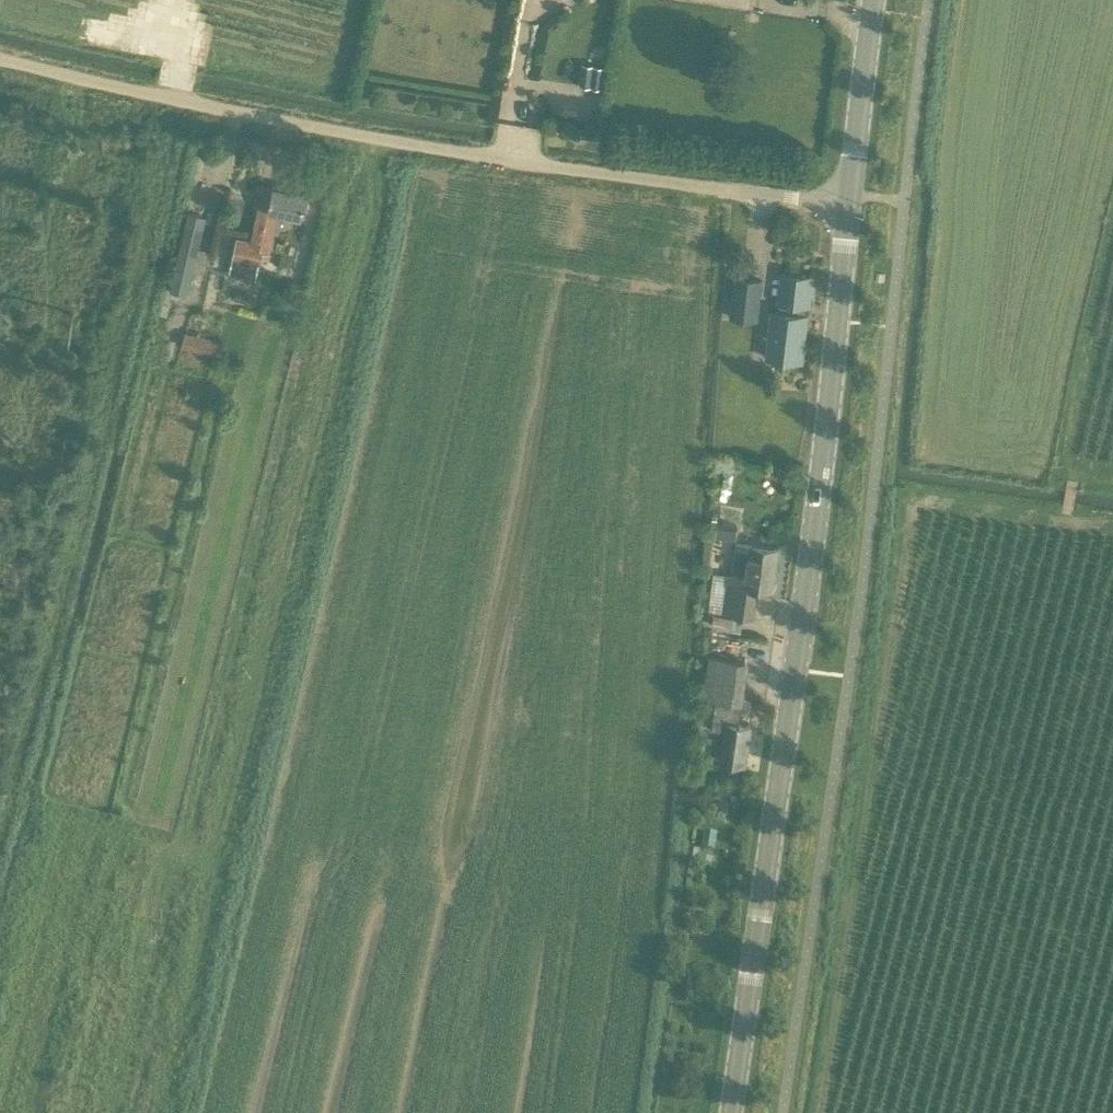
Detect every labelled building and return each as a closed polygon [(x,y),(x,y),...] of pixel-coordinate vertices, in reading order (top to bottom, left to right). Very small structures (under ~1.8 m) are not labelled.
[(580,83),(603,86),(605,65),(583,62),(580,83)] [(255,279),(262,250),(269,252),(278,211),(303,215),(307,193),(258,182),(253,202),(258,204),(251,240),(238,237),(230,273),(255,279)] [(174,289),(193,291),(202,211),(182,209),(174,289)] [(813,277),(782,273),(778,311),(772,311),(767,356),(802,360),(808,305),(810,305),(813,277)] [(732,311),(761,315),(765,278),(737,274),(732,311)] [(219,339),(185,331),(182,345),(215,353),(219,339)] [(716,535),(737,538),(738,523),(717,520),(716,535)] [(773,591),(778,548),(736,543),(732,571),(725,571),(723,587),(713,585),(710,603),(715,604),(714,614),(722,615),(720,626),(745,629),(747,618),(753,619),(757,589),(773,591)] [(703,697),(743,703),(748,660),(709,654),(703,697)] [(712,728),(724,731),(720,761),(746,765),(751,725),(739,724),(742,707),(716,703),(712,728)]
